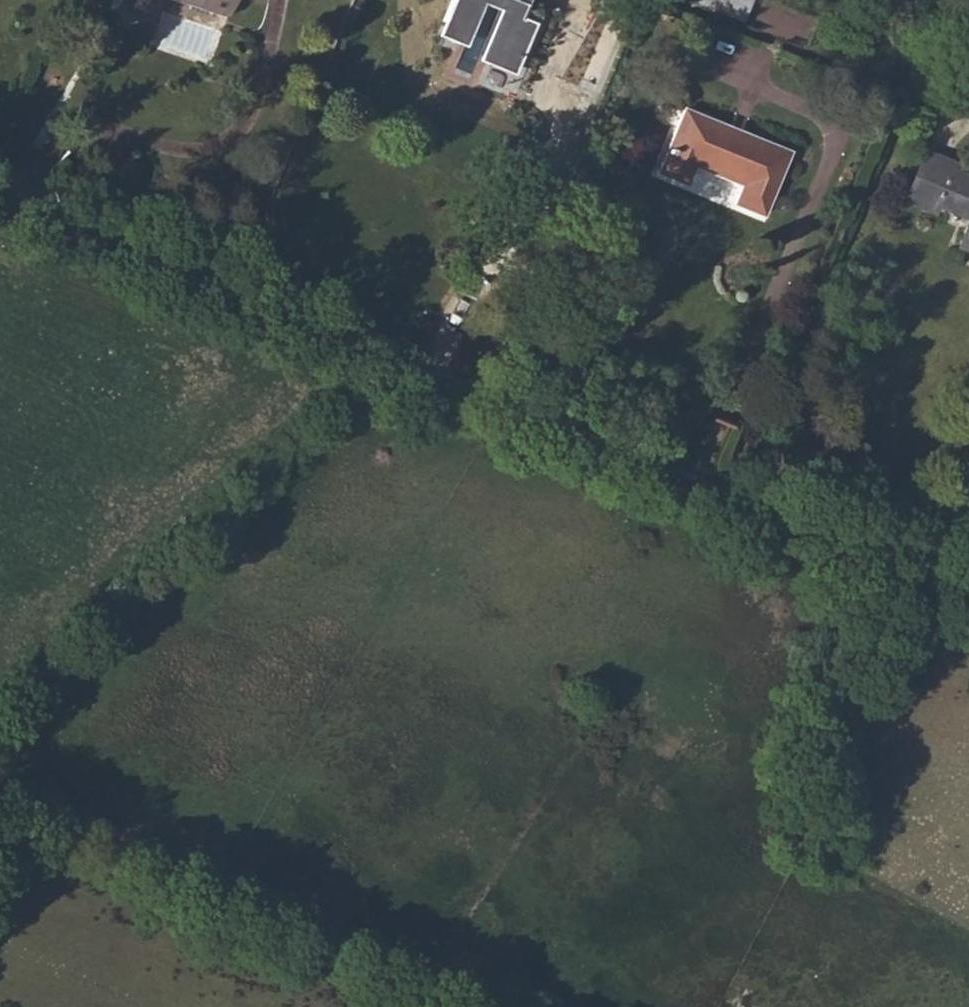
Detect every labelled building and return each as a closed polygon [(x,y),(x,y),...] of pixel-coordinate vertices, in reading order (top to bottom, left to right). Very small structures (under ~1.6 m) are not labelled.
[(153,0),(119,0),(118,2),(149,12),(153,0)] [(159,0),(153,0),(149,12),(154,14),(159,0)] [(226,17),(228,12),(193,0),(178,0),(226,17)] [(228,12),(232,0),(193,0),(228,12)] [(434,37),(465,50),(482,6),(495,11),(476,59),(511,73),(530,25),(519,20),(527,0),(449,0),(434,37)] [(685,184),(693,165),(741,185),(734,203),(761,214),(786,153),(682,110),(657,172),(685,184)] [(934,204),(938,205),(968,218),(958,244),(968,248),(968,175),(949,168),(951,162),(925,151),(924,150),(911,180),(939,191),(934,204)] [(934,215),(938,205),(934,204),(939,191),(911,180),(902,203),(934,215)]
